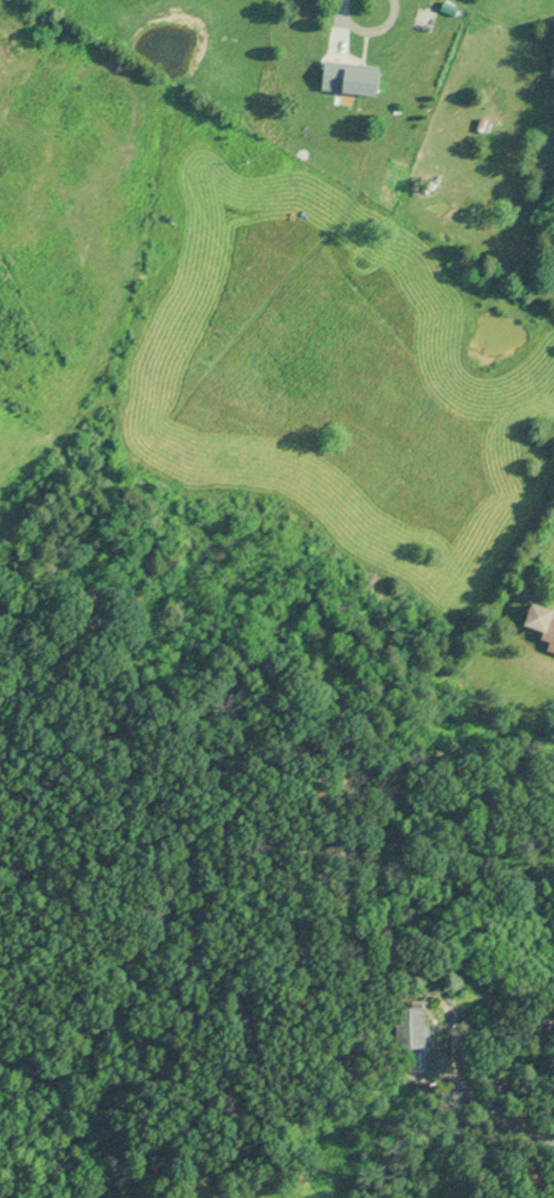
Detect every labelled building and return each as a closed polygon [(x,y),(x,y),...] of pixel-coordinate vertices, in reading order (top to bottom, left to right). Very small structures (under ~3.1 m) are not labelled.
[(319,94),(376,95),(377,65),(320,64),(319,94)] [(524,609),(519,626),(541,632),(535,650),(553,655),(553,618),(524,609)] [(421,1007),(393,1007),(393,1047),(421,1047),(421,1007)]
